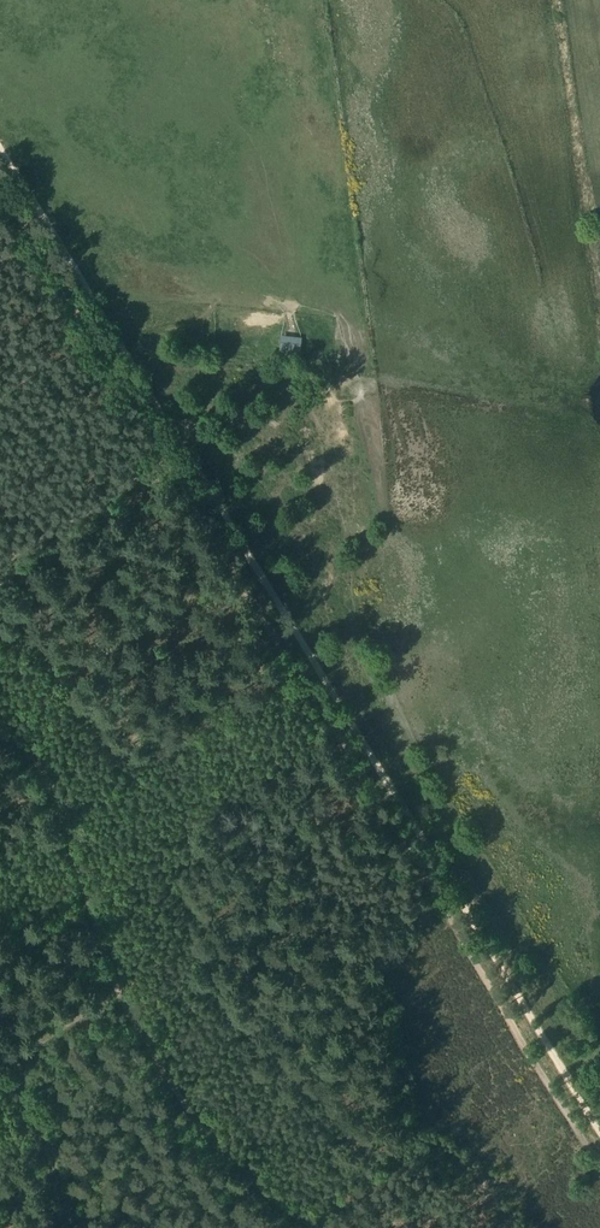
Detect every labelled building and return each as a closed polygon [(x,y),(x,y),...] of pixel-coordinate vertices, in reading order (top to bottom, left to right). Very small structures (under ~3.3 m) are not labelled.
[(282,348),(298,349),(299,334),(283,332),(282,348)]
